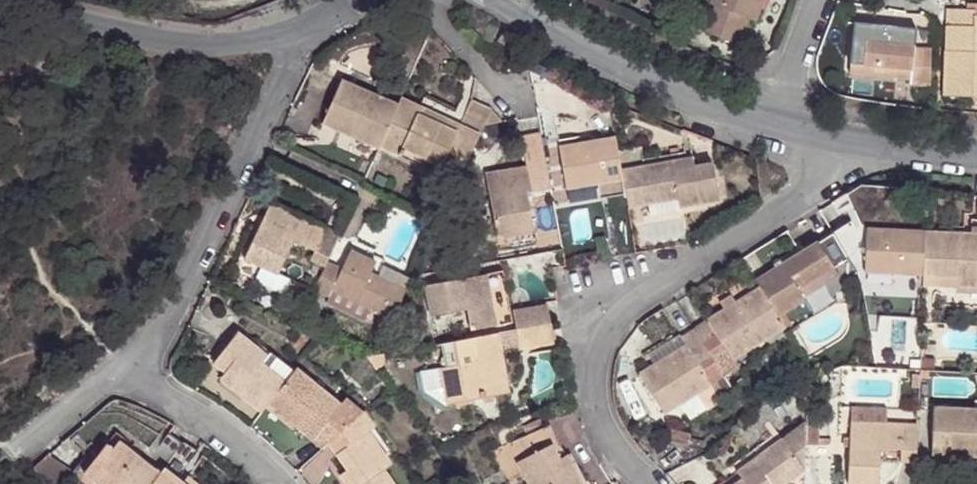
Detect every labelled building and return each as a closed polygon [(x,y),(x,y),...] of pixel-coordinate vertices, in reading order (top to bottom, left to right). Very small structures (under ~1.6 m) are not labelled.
[(710,5),(714,8),(704,32),(733,43),(737,34),(744,16),(750,19),(757,21),(765,0),(712,0),(710,5)] [(975,18),(974,11),(947,11),(943,98),(976,100),(976,18),(975,18)] [(743,36),(750,19),(744,16),(737,34),(743,36)] [(930,87),(930,51),(915,50),(916,32),(853,29),(851,70),(878,71),(878,80),(889,81),(889,74),(911,76),(911,82),(910,87),(930,87)] [(518,40),(502,33),(498,42),(513,50),(518,40)] [(851,79),(878,80),(878,71),(851,70),(851,79)] [(889,81),(911,82),(911,76),(889,74),(889,81)] [(378,149),(396,108),(341,83),(322,125),(377,151),(378,149)] [(482,128),(499,123),(488,113),(470,105),(459,128),(443,121),(440,130),(418,120),(421,111),(399,101),(396,108),(378,149),(422,169),(426,163),(458,178),(482,128)] [(443,121),(421,111),(418,120),(440,130),(443,121)] [(551,189),(540,134),(521,138),(527,169),(487,178),(499,238),(536,230),(528,194),(551,189)] [(622,174),(617,143),(562,153),(571,195),(600,190),(603,206),(627,200),(622,174)] [(695,162),(675,166),(677,174),(696,171),(695,162)] [(420,174),(453,189),(458,178),(426,163),(422,169),(420,174)] [(675,166),(639,171),(645,209),(678,203),(680,212),(721,204),(714,168),(696,171),(677,174),(675,166)] [(622,174),(627,200),(629,211),(645,209),(639,171),(622,174)] [(603,206),(600,190),(571,195),(574,212),(603,206)] [(680,212),(678,203),(645,209),(647,218),(680,212)] [(323,273),(339,238),(267,207),(242,264),(278,280),(292,249),(314,258),(309,266),(323,273)] [(924,237),(922,278),(922,281),(956,283),(955,291),(976,291),(976,211),(976,224),(969,224),(968,238),(924,237)] [(853,223),(835,235),(851,261),(859,255),(861,237),(853,223)] [(759,286),(761,289),(781,320),(808,303),(801,293),(836,271),(836,270),(851,261),(835,235),(759,286)] [(922,278),(924,237),(868,235),(866,276),(922,278)] [(392,323),(405,294),(370,276),(374,266),(350,255),(331,294),(392,323)] [(523,322),(513,269),(436,284),(442,316),(476,309),(481,330),(523,322)] [(801,293),(808,303),(842,281),(836,271),(801,293)] [(922,281),(922,289),(955,291),(956,283),(922,281)] [(761,289),(698,330),(718,365),(731,356),(735,362),(786,328),(781,320),(761,289)] [(525,311),(528,326),(550,322),(548,306),(525,311)] [(550,322),(528,326),(532,344),(553,340),(550,322)] [(718,365),(698,330),(682,340),(688,350),(642,379),(668,418),(712,391),(703,375),(718,365)] [(516,394),(505,331),(453,341),(456,363),(448,365),(456,405),(516,394)] [(269,404),(285,382),(255,360),(260,352),(237,336),(215,368),(227,376),(222,383),(262,414),(269,404)] [(285,382),(295,368),(265,346),(260,352),(255,360),(285,382)] [(327,445),(332,441),(359,417),(367,410),(349,396),(344,401),(296,366),(295,368),(285,382),(269,404),(297,427),(298,427),(314,440),(317,437),(327,445)] [(297,427),(269,404),(262,414),(290,435),(297,427)] [(380,429),(367,410),(359,417),(372,435),(380,429)] [(850,410),(850,428),(884,429),(885,412),(850,410)] [(889,425),(918,425),(918,411),(889,411),(889,425)] [(934,412),(931,459),(976,461),(976,414),(934,412)] [(387,473),(394,468),(372,435),(359,417),(332,441),(349,467),(361,483),(394,483),(387,473)] [(809,424),(753,458),(758,467),(742,477),(729,483),(789,483),(808,473),(809,424)] [(917,430),(884,429),(850,428),(848,483),(881,483),(882,455),(903,457),(903,468),(916,468),(917,430)] [(167,468),(184,446),(171,437),(155,459),(167,468)] [(107,467),(121,448),(114,443),(100,462),(107,467)] [(200,454),(185,444),(184,446),(167,468),(182,479),(200,454)] [(160,477),(121,448),(107,467),(100,462),(86,480),(91,483),(155,483),(160,477)] [(574,468),(567,472),(563,464),(554,448),(521,466),(531,483),(583,483),(574,468)] [(567,472),(574,468),(580,465),(576,457),(563,464),(567,472)] [(758,467),(753,458),(736,469),(742,477),(758,467)] [(29,475),(38,483),(60,483),(64,481),(47,461),(29,475)] [(349,483),(361,483),(349,467),(342,473),(349,483)] [(170,483),(189,483),(182,479),(167,468),(160,477),(170,483)]
